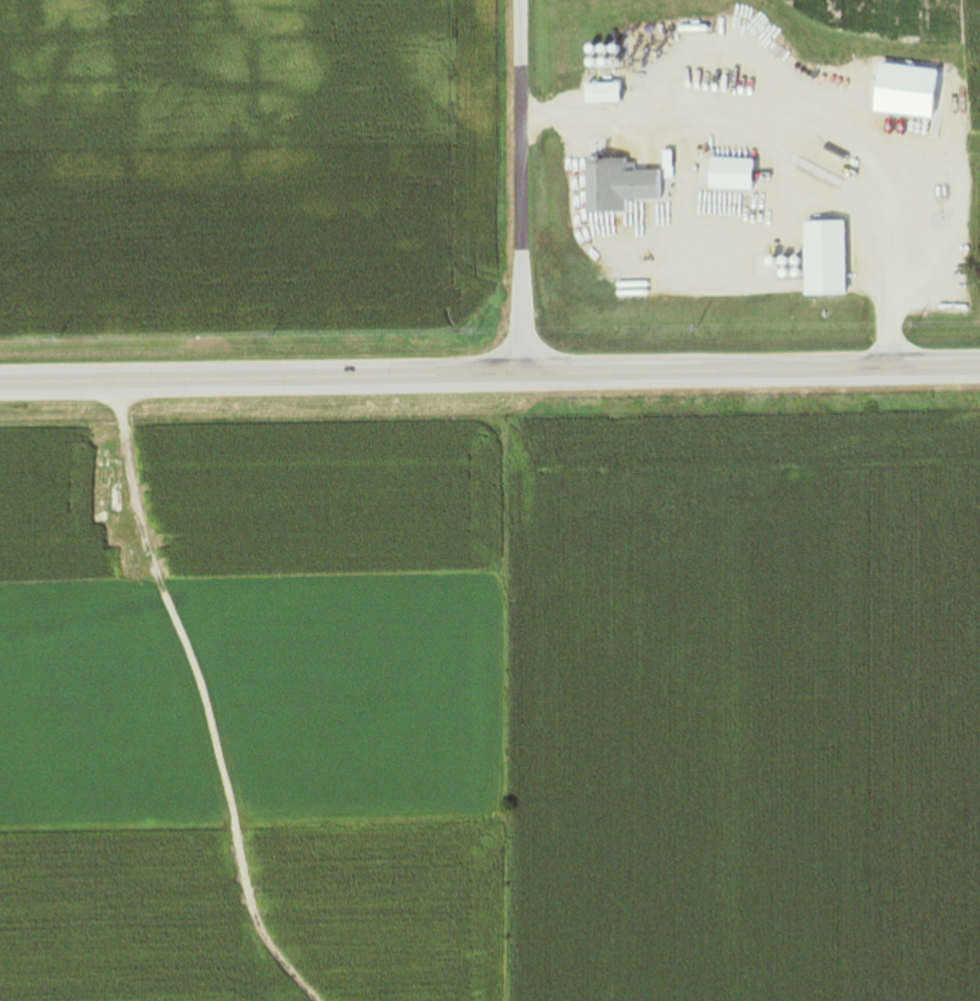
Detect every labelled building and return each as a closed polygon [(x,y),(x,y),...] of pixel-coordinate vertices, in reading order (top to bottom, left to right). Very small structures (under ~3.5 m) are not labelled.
[(584,84),(584,104),(619,104),(619,84),(584,84)] [(707,189),(751,190),(752,160),(708,159),(707,189)] [(585,160),(586,214),(626,214),(625,201),(657,201),(657,171),(627,171),(627,160),(585,160)] [(844,295),(844,222),(803,222),(803,295),(844,295)]
